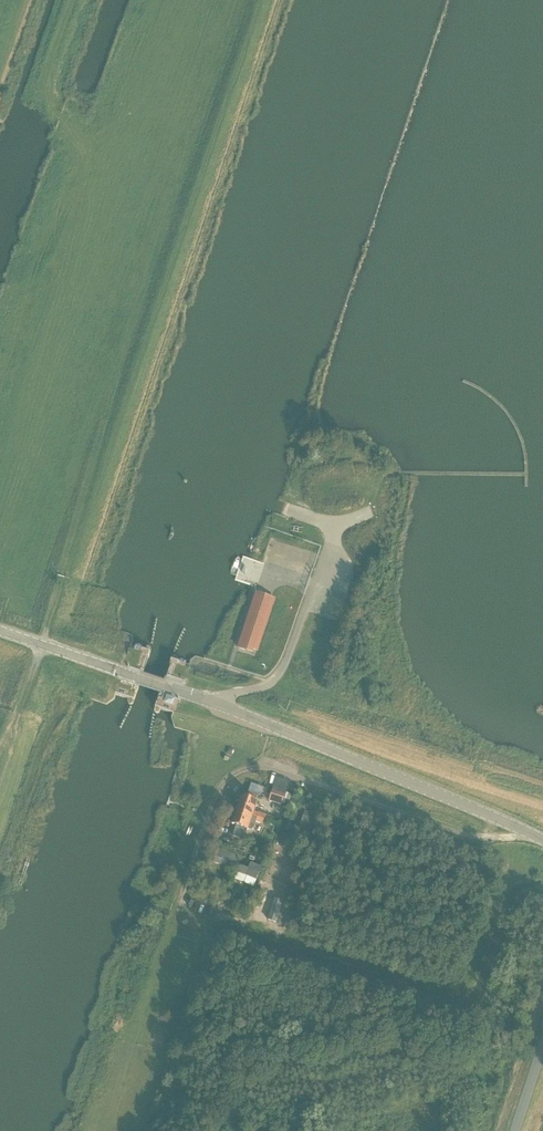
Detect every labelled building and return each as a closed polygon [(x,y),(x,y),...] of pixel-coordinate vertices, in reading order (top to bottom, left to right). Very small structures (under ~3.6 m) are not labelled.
[(257,650),(275,597),(272,596),(258,592),(239,648),(248,651),(249,648),(257,650)] [(168,694),(166,700),(175,703),(176,697),(168,694)] [(270,801),(282,806),(286,794),(274,790),(270,801)] [(238,810),(264,819),(266,814),(260,812),(259,813),(254,811),(257,802),(259,796),(249,793),(247,798),(243,796),(238,810)] [(264,819),(238,810),(234,824),(237,825),(233,836),(244,840),(248,829),(252,830),(254,829),(256,823),(262,825),(264,819)] [(305,810),(302,821),(313,825),(316,814),(305,810)] [(313,825),(302,821),(299,831),(310,835),(313,825)] [(218,849),(215,857),(235,863),(238,855),(218,849)] [(240,865),(237,872),(256,880),(259,872),(262,873),(264,867),(251,863),(249,868),(240,865)] [(266,899),(259,917),(266,920),(273,902),(266,899)] [(274,924),(280,907),(273,904),(267,922),(274,924)]
